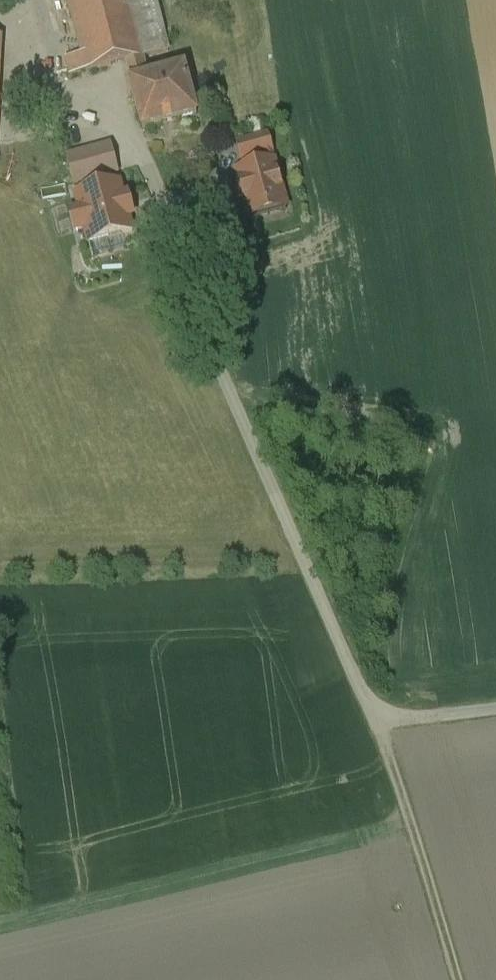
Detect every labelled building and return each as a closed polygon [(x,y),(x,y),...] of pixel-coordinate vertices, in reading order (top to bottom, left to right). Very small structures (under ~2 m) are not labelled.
[(83,60),(87,76),(87,77),(127,67),(143,63),(127,0),(68,0),(83,60)] [(143,63),(169,57),(154,0),(127,0),(143,63)] [(83,60),(66,64),(70,80),(87,76),(83,60)] [(143,63),(127,67),(132,86),(155,80),(154,74),(147,76),(143,63)] [(132,86),(130,87),(143,134),(197,120),(184,72),(155,80),(132,86)] [(267,142),(239,150),(243,166),(255,163),(258,172),(274,167),(267,142)] [(69,162),(71,169),(76,189),(117,178),(109,151),(69,162)] [(258,172),(237,178),(249,220),(286,210),(274,167),(258,172)] [(94,255),(143,238),(139,224),(146,222),(132,183),(75,202),(94,255)]
